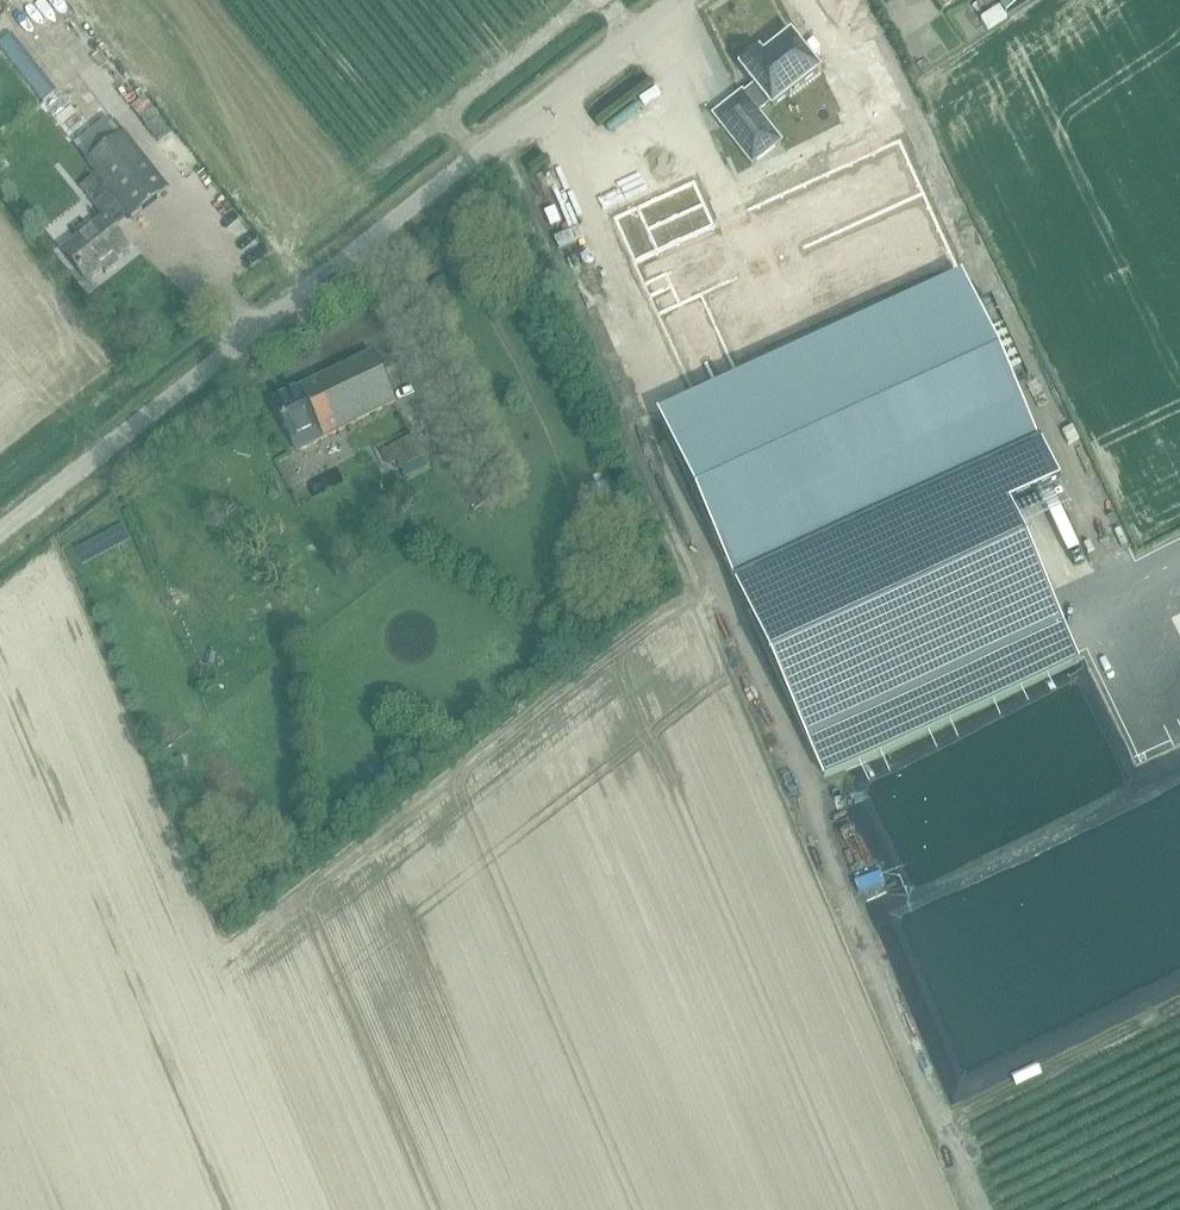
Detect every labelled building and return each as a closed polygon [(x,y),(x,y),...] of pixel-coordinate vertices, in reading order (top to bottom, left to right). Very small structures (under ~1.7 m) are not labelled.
[(1007,14),(1027,0),(998,0),(1007,14)] [(742,93),(714,115),(752,164),(780,141),(757,112),(770,102),(772,106),(818,70),(791,36),(763,58),(758,52),(741,66),(756,85),(743,95),(742,93)] [(110,105),(95,124),(108,134),(123,116),(110,105)] [(129,218),(168,188),(123,132),(84,163),(95,177),(79,189),(92,204),(90,205),(101,219),(61,251),(86,282),(102,270),(105,274),(118,263),(115,258),(127,249),(109,226),(126,214),(129,218)] [(695,183),(612,220),(694,401),(963,279),(961,274),(918,180),(900,139),(713,224),(695,183)] [(694,401),(660,417),(734,578),(987,462),(1036,440),(963,279),(694,401)] [(302,451),(398,401),(373,352),(277,402),(302,451)] [(414,442),(382,454),(388,468),(398,463),(405,478),(418,472),(426,468),(424,463),(414,442)] [(987,462),(734,578),(824,776),(1078,661),(987,462)]
